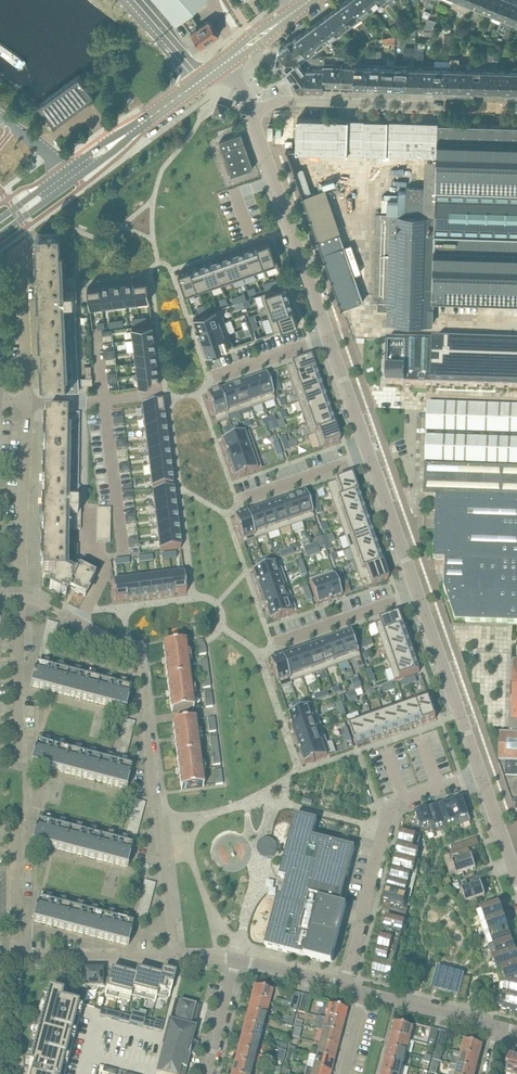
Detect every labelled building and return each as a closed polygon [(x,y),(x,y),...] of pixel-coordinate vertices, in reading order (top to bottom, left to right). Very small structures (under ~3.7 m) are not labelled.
[(183,19),(205,0),(153,0),(175,25),(183,19)] [(344,2),(355,19),(357,20),(356,21),(361,28),(367,23),(362,17),(361,17),(360,16),(373,5),(370,0),(347,0),(344,2)] [(451,6),(470,13),(468,17),(476,20),(482,7),(492,11),(497,0),(454,0),(452,4),(451,6)] [(492,11),(503,16),(500,23),(497,30),(505,34),(504,37),(509,39),(512,31),(510,30),(514,20),(516,22),(516,0),(497,0),(492,11)] [(344,2),(330,13),(341,29),(355,19),(344,2)] [(330,13),(294,39),(306,55),(309,52),(321,44),(327,52),(336,46),(329,38),(341,29),(330,13)] [(207,42),(219,34),(209,20),(198,28),(195,24),(197,23),(191,14),(183,19),(201,46),(207,42)] [(425,27),(432,29),(433,29),(436,21),(431,20),(428,19),(425,27)] [(404,22),(399,25),(403,31),(408,27),(404,22)] [(446,36),(446,45),(456,45),(456,34),(446,34),(446,36)] [(278,50),(277,61),(285,72),(299,62),(306,72),(306,69),(313,64),(324,64),(325,56),(307,56),(306,55),(294,39),(285,45),(278,50)] [(17,71),(20,72),(25,70),(28,66),(28,61),(24,57),(0,40),(0,58),(17,71)] [(404,47),(404,56),(414,56),(414,47),(404,47)] [(356,66),(355,86),(394,87),(395,67),(377,66),(377,64),(378,64),(379,62),(381,62),(381,51),(375,50),(375,56),(372,56),(371,64),(372,64),(372,66),(356,66)] [(474,69),(473,89),(513,91),(514,71),(499,70),(500,52),(489,52),(489,70),(474,69)] [(395,67),(394,87),(434,88),(434,68),(423,68),(423,53),(415,53),(415,57),(411,57),(411,65),(406,65),(406,67),(395,67)] [(434,68),(434,88),(473,89),(474,69),(474,64),(458,64),(458,58),(451,58),(451,59),(451,66),(452,66),(452,69),(434,68)] [(299,62),(285,72),(295,86),(300,88),(304,90),(305,91),(306,72),(299,62)] [(324,69),(323,85),(324,85),(342,85),(342,66),(326,66),(324,66),(324,69)] [(342,66),(342,85),(355,86),(356,66),(355,66),(355,67),(343,66),(342,66)] [(306,72),(305,91),(313,91),(323,91),(324,85),(323,85),(324,69),(311,69),(311,72),(306,72)] [(54,127),(94,98),(79,76),(38,106),(54,127)] [(229,106),(217,102),(213,114),(225,118),(229,106)] [(296,150),(411,155),(425,155),(425,160),(438,160),(437,188),(424,187),(410,187),(407,187),(407,191),(398,191),(398,201),(387,201),(387,213),(407,214),(407,215),(376,214),(373,301),(377,301),(377,310),(388,310),(387,323),(432,324),(432,313),(433,300),(489,302),(516,303),(516,125),(482,124),(436,123),(431,123),(419,122),(417,122),(411,122),(404,122),(402,122),(396,121),(390,121),(388,121),(381,121),(375,121),(373,121),(367,121),(362,120),(358,120),(354,120),(353,120),(348,120),(343,120),(338,120),(326,119),(324,119),(323,119),(322,119),(320,119),(315,119),(309,119),(303,118),(297,119),(296,150)] [(241,134),(219,141),(231,176),(253,168),(241,134)] [(303,198),(341,309),(363,301),(325,191),(303,198)] [(38,258),(44,393),(65,392),(65,393),(73,392),(77,391),(77,392),(78,392),(75,308),(77,308),(76,276),(62,277),(60,233),(37,234),(38,258)] [(278,265),(270,241),(257,245),(266,270),(278,265)] [(266,270),(257,245),(246,249),(255,273),(266,270)] [(246,249),(235,253),(244,277),(255,273),(246,249)] [(233,281),(244,277),(235,253),(224,257),(233,281)] [(233,281),(224,257),(213,261),(222,285),(233,281)] [(222,285),(213,261),(202,264),(210,286),(209,287),(210,289),(222,285)] [(202,264),(191,268),(199,290),(209,287),(210,286),(202,264)] [(199,290),(191,268),(179,273),(187,297),(200,293),(199,290)] [(137,302),(149,300),(147,280),(135,281),(137,302)] [(137,302),(135,281),(123,283),(125,303),(137,302)] [(111,284),(114,305),(125,303),(123,283),(111,284)] [(102,306),(114,305),(111,284),(100,286),(102,306)] [(265,305),(289,297),(285,285),(261,294),(265,305)] [(100,286),(87,287),(90,308),(102,306),(100,286)] [(269,317),(293,308),(289,297),(265,305),(269,317)] [(195,323),(197,329),(197,331),(225,321),(221,308),(194,317),(194,318),(196,323),(195,323)] [(298,323),(293,308),(269,317),(274,332),(298,323)] [(200,338),(201,337),(203,342),(229,333),(225,321),(197,331),(197,332),(198,332),(200,338)] [(132,327),(133,339),(154,337),(152,324),(132,327)] [(203,342),(204,344),(203,345),(205,351),(206,351),(207,355),(214,353),(214,354),(217,353),(217,352),(234,346),(229,333),(203,342)] [(133,339),(135,351),(155,348),(154,337),(133,339)] [(387,340),(386,383),(516,387),(516,344),(387,340)] [(157,360),(155,348),(135,351),(136,362),(157,360)] [(315,370),(311,358),(286,367),(290,379),(315,370)] [(138,374),(158,371),(157,360),(136,362),(138,374)] [(315,370),(290,379),(291,381),(294,390),(319,382),(315,370)] [(138,374),(139,386),(160,384),(158,371),(138,374)] [(261,376),(261,375),(256,377),(256,378),(254,379),(263,404),(275,400),(266,374),(265,374),(266,375),(261,376)] [(254,379),(252,379),(251,378),(246,380),(247,381),(242,383),(251,408),(263,404),(254,379)] [(298,401),(323,393),(319,382),(294,390),(298,401)] [(251,408),(242,383),(238,384),(238,383),(233,385),(233,386),(231,387),(240,412),(251,408)] [(240,412),(231,387),(229,388),(228,386),(223,388),(223,389),(219,391),(219,390),(228,416),(240,412)] [(213,416),(214,416),(217,423),(229,419),(228,416),(219,390),(219,391),(217,392),(216,391),(209,393),(209,394),(207,395),(207,394),(207,395),(211,408),(210,408),(211,410),(213,416)] [(302,412),(326,404),(323,393),(298,401),(302,412)] [(143,418),(164,415),(162,403),(142,406),(143,418)] [(425,496),(436,496),(435,528),(434,559),(445,559),(445,560),(516,562),(516,406),(428,403),(425,496)] [(306,423),(330,415),(326,404),(302,412),(306,423)] [(44,413),(42,572),(53,572),(65,572),(65,528),(78,529),(81,529),(81,507),(81,491),(78,491),(79,413),(79,412),(78,412),(78,413),(74,413),(74,412),(65,412),(65,413),(44,413)] [(145,430),(165,427),(164,415),(143,418),(145,430)] [(315,433),(334,426),(330,415),(306,423),(310,435),(315,433)] [(320,448),(340,441),(334,426),(315,433),(320,448)] [(165,427),(145,430),(146,441),(167,439),(165,427)] [(222,440),(222,441),(222,440),(224,445),(223,446),(226,453),(253,443),(249,430),(222,440)] [(146,441),(148,453),(168,450),(167,439),(146,441)] [(231,465),(257,456),(253,443),(226,453),(228,460),(229,460),(231,465)] [(149,464),(170,462),(168,450),(148,453),(149,462),(149,464)] [(245,474),(262,468),(257,456),(231,465),(232,467),(231,467),(233,474),(234,473),(235,477),(235,478),(242,475),(242,476),(245,475),(245,474)] [(171,474),(170,462),(149,464),(151,476),(171,474)] [(173,486),(171,474),(151,476),(152,488),(173,486)] [(328,487),(333,501),(357,492),(352,476),(327,484),(328,487)] [(316,488),(308,491),(312,501),(314,507),(319,506),(317,499),(319,498),(316,488)] [(154,504),(175,501),(173,489),(153,492),(154,504)] [(302,522),(314,517),(305,492),(305,493),(301,494),(300,493),(295,495),(296,496),(293,497),(302,522)] [(362,504),(357,492),(333,501),(337,513),(362,504)] [(286,498),(286,499),(282,501),(291,526),(302,522),(293,497),(291,497),(291,496),(286,498)] [(154,504),(156,515),(176,513),(175,501),(154,504)] [(272,504),(270,505),(279,530),(291,526),(282,501),(278,502),(277,501),(272,503),(272,504)] [(270,505),(268,505),(267,504),(262,506),(263,507),(258,509),(267,534),(279,530),(270,505)] [(337,513),(341,524),(366,516),(362,504),(337,513)] [(111,508),(98,507),(97,507),(97,516),(110,516),(111,508)] [(247,512),(256,538),(267,534),(258,509),(254,510),(254,509),(249,511),(249,512),(247,513),(247,512)] [(256,538),(247,512),(246,512),(246,513),(244,514),(244,512),(236,515),(237,516),(235,517),(235,516),(234,516),(239,529),(238,530),(239,532),(238,532),(240,538),(242,538),(243,543),(256,538)] [(178,524),(176,513),(156,515),(157,527),(178,524)] [(110,524),(110,516),(97,516),(97,524),(110,524)] [(345,536),(370,528),(366,516),(341,524),(345,536)] [(110,533),(110,524),(97,524),(97,533),(110,533)] [(178,524),(157,527),(159,539),(179,536),(178,524)] [(370,528),(345,536),(349,548),(374,539),(370,528)] [(110,541),(110,533),(97,533),(96,541),(110,541)] [(160,551),(181,548),(179,536),(159,539),(160,551)] [(374,539),(349,548),(353,560),(378,551),(374,539)] [(357,571),(382,563),(378,551),(353,560),(357,571)] [(80,563),(78,568),(83,570),(83,568),(88,571),(92,563),(87,561),(89,558),(86,556),(84,556),(80,563)] [(444,588),(455,621),(516,623),(516,562),(445,560),(444,588)] [(252,571),(253,571),(255,576),(254,577),(256,583),(255,583),(256,584),(284,574),(279,561),(252,571)] [(365,579),(368,586),(388,580),(382,563),(357,571),(361,580),(365,579)] [(75,578),(71,586),(76,588),(75,591),(85,596),(91,584),(95,576),(83,570),(78,568),(74,577),(75,578)] [(321,575),(330,602),(331,601),(337,599),(337,597),(341,596),(341,597),(342,596),(333,571),(321,575)] [(53,580),(49,588),(59,593),(65,596),(67,594),(70,588),(71,586),(75,578),(74,577),(65,572),(53,572),(53,580)] [(172,574),(174,594),(186,593),(184,572),(172,574)] [(160,575),(162,596),(174,594),(172,574),(160,575)] [(262,596),(288,586),(284,574),(256,584),(256,585),(257,585),(259,591),(260,590),(262,596)] [(160,575),(148,577),(151,597),(162,596),(160,575)] [(309,579),(317,605),(318,605),(318,604),(322,603),(322,604),(329,602),(330,602),(321,575),(309,579)] [(137,578),(139,599),(151,597),(148,577),(137,578)] [(137,578),(125,580),(127,600),(139,599),(137,578)] [(115,602),(127,600),(125,580),(113,581),(115,602)] [(264,607),(264,608),(292,599),(288,586),(262,596),(264,601),(262,601),(264,607)] [(268,615),(270,620),(270,621),(277,618),(277,619),(280,618),(280,617),(297,611),(292,599),(264,608),(265,609),(267,615),(268,615)] [(380,635),(404,626),(400,614),(375,623),(380,635)] [(404,626),(380,635),(383,646),(408,638),(404,626)] [(364,633),(363,628),(355,631),(359,642),(365,640),(362,634),(364,633)] [(361,657),(352,631),(351,631),(352,632),(348,633),(347,632),(342,634),(342,635),(340,636),(349,661),(361,657)] [(349,661),(340,636),(338,637),(338,635),(332,637),(333,638),(328,640),(337,665),(349,661)] [(408,638),(383,646),(387,657),(412,649),(408,638)] [(326,669),(337,665),(328,640),(324,641),(324,640),(319,642),(319,643),(317,644),(326,669)] [(163,645),(165,659),(162,660),(163,664),(165,664),(169,692),(167,693),(167,697),(169,697),(171,711),(194,708),(185,642),(163,645)] [(309,645),(309,647),(305,648),(314,673),(326,669),(317,644),(315,645),(314,644),(309,645)] [(305,648),(301,650),(300,648),(295,650),(296,651),(293,652),(302,677),(314,673),(305,648)] [(412,649),(387,657),(391,668),(416,660),(412,649)] [(291,681),(302,677),(293,652),(291,653),(291,652),(286,653),(286,655),(282,656),(282,655),(282,656),(291,681)] [(281,656),(279,657),(279,656),(271,658),(272,660),(270,660),(269,660),(274,673),(273,673),(274,676),(273,676),(275,682),(277,681),(279,689),(292,684),(291,681),(282,656),(281,656)] [(395,680),(420,671),(416,660),(391,668),(395,680)] [(499,762),(516,763),(516,660),(514,660),(513,707),(510,707),(509,718),(509,733),(500,733),(499,762)] [(36,664),(31,685),(44,689),(44,690),(49,692),(50,690),(75,697),(75,699),(81,700),(81,698),(107,705),(106,707),(112,708),(112,706),(126,710),(131,689),(36,664)] [(424,722),(436,718),(427,694),(415,698),(424,722)] [(415,698),(404,702),(413,726),(424,722),(415,698)] [(402,730),(413,726),(404,702),(393,706),(402,730)] [(291,727),(319,717),(314,704),(287,714),(288,714),(290,719),(289,720),(291,726),(290,726),(291,727)] [(391,734),(402,730),(393,706),(382,709),(391,734)] [(371,713),(380,738),(391,734),(382,709),(371,713)] [(360,717),(368,742),(380,738),(371,713),(360,717)] [(323,729),(319,717),(291,727),(291,728),(292,728),(294,734),(295,733),(297,739),(323,729)] [(368,742),(360,717),(348,721),(357,746),(368,742)] [(173,722),(174,737),(172,737),(173,741),(175,741),(179,769),(176,770),(177,774),(179,774),(181,788),(203,785),(195,719),(173,722)] [(299,751),(325,742),(325,743),(327,742),(323,729),(297,739),(298,744),(297,744),(299,750),(299,751)] [(126,788),(132,767),(37,742),(31,763),(45,767),(44,769),(50,770),(51,768),(76,775),(76,777),(81,778),(82,776),(107,783),(107,785),(113,786),(113,785),(126,788)] [(315,760),(329,755),(325,743),(325,742),(299,751),(300,753),(300,752),(302,758),(303,758),(305,763),(305,764),(312,761),(312,762),(315,761),(315,760)] [(499,762),(512,801),(516,801),(516,811),(516,763),(499,762)] [(463,798),(450,803),(457,821),(456,821),(458,826),(471,821),(463,798)] [(450,803),(439,806),(445,825),(456,821),(457,821),(450,803)] [(439,806),(427,811),(433,829),(445,825),(439,806)] [(405,818),(403,828),(422,833),(433,829),(427,811),(405,818)] [(265,946),(325,962),(332,964),(347,906),(340,905),(355,848),(313,837),(317,821),(296,815),(280,877),(287,879),(282,896),(278,895),(265,946)] [(38,821),(32,842),(46,845),(45,847),(51,849),(51,847),(77,853),(76,855),(82,857),(83,855),(108,861),(108,863),(114,865),(114,863),(127,866),(133,845),(38,821)] [(403,828),(398,845),(417,849),(422,833),(403,828)] [(273,839),(272,839),(271,838),(270,838),(268,838),(267,838),(266,838),(265,838),(263,838),(262,839),(261,839),(260,840),(259,841),(259,842),(258,843),(257,844),(257,846),(257,847),(257,848),(257,850),(257,851),(258,852),(258,853),(259,854),(260,855),(261,856),(262,857),(263,857),(264,858),(266,858),(267,858),(268,858),(269,858),(271,857),(272,857),(273,856),(274,855),(275,854),(276,853),(276,852),(277,851),(277,850),(277,848),(277,847),(277,846),(277,845),(276,843),(276,842),(275,841),(274,840),(273,839)] [(398,845),(395,856),(416,861),(419,850),(417,850),(417,849),(398,845)] [(449,855),(456,875),(476,868),(469,848),(467,848),(463,850),(460,851),(455,852),(452,854),(449,855)] [(395,856),(392,869),(411,873),(411,875),(413,875),(414,869),(417,869),(419,862),(416,861),(395,856)] [(392,869),(389,880),(408,885),(411,875),(411,873),(392,869)] [(389,880),(386,891),(405,896),(408,885),(389,880)] [(468,887),(466,880),(462,882),(464,889),(461,890),(466,902),(485,896),(481,883),(468,887)] [(386,891),(383,903),(387,904),(391,905),(395,906),(399,907),(403,909),(404,909),(407,897),(405,896),(386,891)] [(38,899),(33,920),(46,923),(46,925),(52,927),(52,925),(78,932),(77,933),(83,935),(83,933),(109,940),(108,942),(114,943),(115,941),(128,945),(133,924),(38,899)] [(477,913),(481,924),(504,916),(500,904),(481,910),(481,911),(477,913)] [(383,928),(403,933),(406,921),(386,916),(383,928)] [(481,924),(485,935),(508,927),(504,916),(481,924)] [(488,947),(512,938),(508,927),(485,935),(488,947)] [(381,938),(400,943),(403,933),(383,928),(381,938)] [(381,938),(378,951),(397,956),(400,943),(381,938)] [(516,951),(512,938),(488,947),(493,959),(516,951)] [(397,956),(378,951),(375,961),(394,966),(397,956)] [(501,970),(516,964),(516,954),(516,951),(493,959),(497,972),(502,970),(501,970)] [(371,974),(391,979),(394,966),(375,961),(371,974)] [(501,970),(502,970),(506,982),(516,978),(516,964),(501,970)] [(433,981),(432,985),(431,989),(459,996),(459,993),(461,989),(462,985),(463,981),(464,976),(464,974),(437,967),(436,969),(435,973),(434,977),(433,981)] [(73,988),(69,1001),(83,1004),(88,986),(90,986),(103,987),(103,978),(103,969),(103,968),(83,968),(82,986),(73,988)] [(107,987),(105,995),(117,999),(124,973),(111,970),(109,978),(107,987)] [(136,977),(131,995),(131,996),(143,999),(149,973),(137,970),(135,976),(136,977)] [(161,977),(156,996),(157,996),(169,999),(175,974),(162,970),(161,976),(161,977)] [(124,973),(117,999),(130,1002),(131,996),(131,995),(136,977),(135,976),(124,973)] [(149,973),(143,999),(155,1002),(157,996),(156,996),(161,977),(161,976),(149,973)] [(503,994),(516,998),(516,978),(506,982),(503,994)] [(255,986),(251,999),(269,1003),(272,990),(255,986)] [(27,1073),(65,1073),(82,1008),(61,1003),(63,996),(48,992),(28,1068),(29,1068),(27,1073)] [(301,994),(294,992),(289,1009),(296,1011),(301,994)] [(503,994),(501,993),(498,1007),(516,1012),(516,998),(503,994)] [(310,996),(309,996),(303,994),(299,1011),(305,1013),(310,996)] [(164,1038),(162,1047),(163,1048),(156,1073),(185,1073),(190,1054),(195,1055),(198,1046),(191,1044),(196,1028),(195,1027),(201,1006),(175,999),(170,1020),(169,1020),(166,1029),(164,1038)] [(251,999),(248,1011),(266,1016),(269,1003),(251,999)] [(329,1005),(326,1018),(344,1023),(347,1010),(329,1005)] [(248,1011),(245,1024),(262,1029),(266,1016),(248,1011)] [(326,1018),(323,1031),(340,1035),(344,1023),(326,1018)] [(395,1022),(392,1035),(409,1040),(413,1027),(395,1022)] [(245,1024),(241,1037),(259,1041),(262,1029),(245,1024)] [(439,1030),(432,1028),(428,1045),(434,1046),(439,1030)] [(437,1047),(443,1049),(448,1032),(441,1030),(437,1047)] [(323,1031),(319,1043),(337,1048),(340,1035),(323,1031)] [(392,1035),(388,1048),(406,1052),(409,1040),(392,1035)] [(241,1037),(238,1049),(256,1054),(259,1041),(241,1037)] [(465,1040),(461,1053),(479,1058),(482,1045),(465,1040)] [(319,1043),(316,1056),(334,1061),(337,1048),(319,1043)] [(283,1061),(286,1048),(280,1047),(278,1052),(273,1051),(272,1058),(283,1061)] [(388,1048),(385,1060),(403,1065),(406,1052),(388,1048)] [(238,1049),(235,1062),(252,1066),(256,1054),(238,1049)] [(292,1064),(292,1063),(295,1051),(289,1049),(285,1062),(292,1064)] [(436,1052),(433,1060),(440,1061),(442,1053),(436,1052)] [(454,1052),(451,1064),(476,1071),(479,1058),(461,1053),(454,1052)] [(505,1073),(506,1073),(516,1073),(516,1057),(510,1055),(505,1073)] [(316,1056),(313,1069),(330,1073),(334,1061),(316,1056)] [(382,1073),(385,1073),(400,1073),(403,1065),(385,1060),(382,1073)] [(432,1065),(430,1072),(433,1072),(437,1073),(439,1065),(440,1061),(433,1060),(433,1063),(432,1065)] [(232,1073),(251,1073),(252,1066),(235,1062),(232,1073)] [(282,1073),(289,1073),(292,1064),(285,1062),(282,1073)] [(450,1070),(457,1072),(456,1073),(475,1073),(476,1071),(451,1064),(450,1070)]
